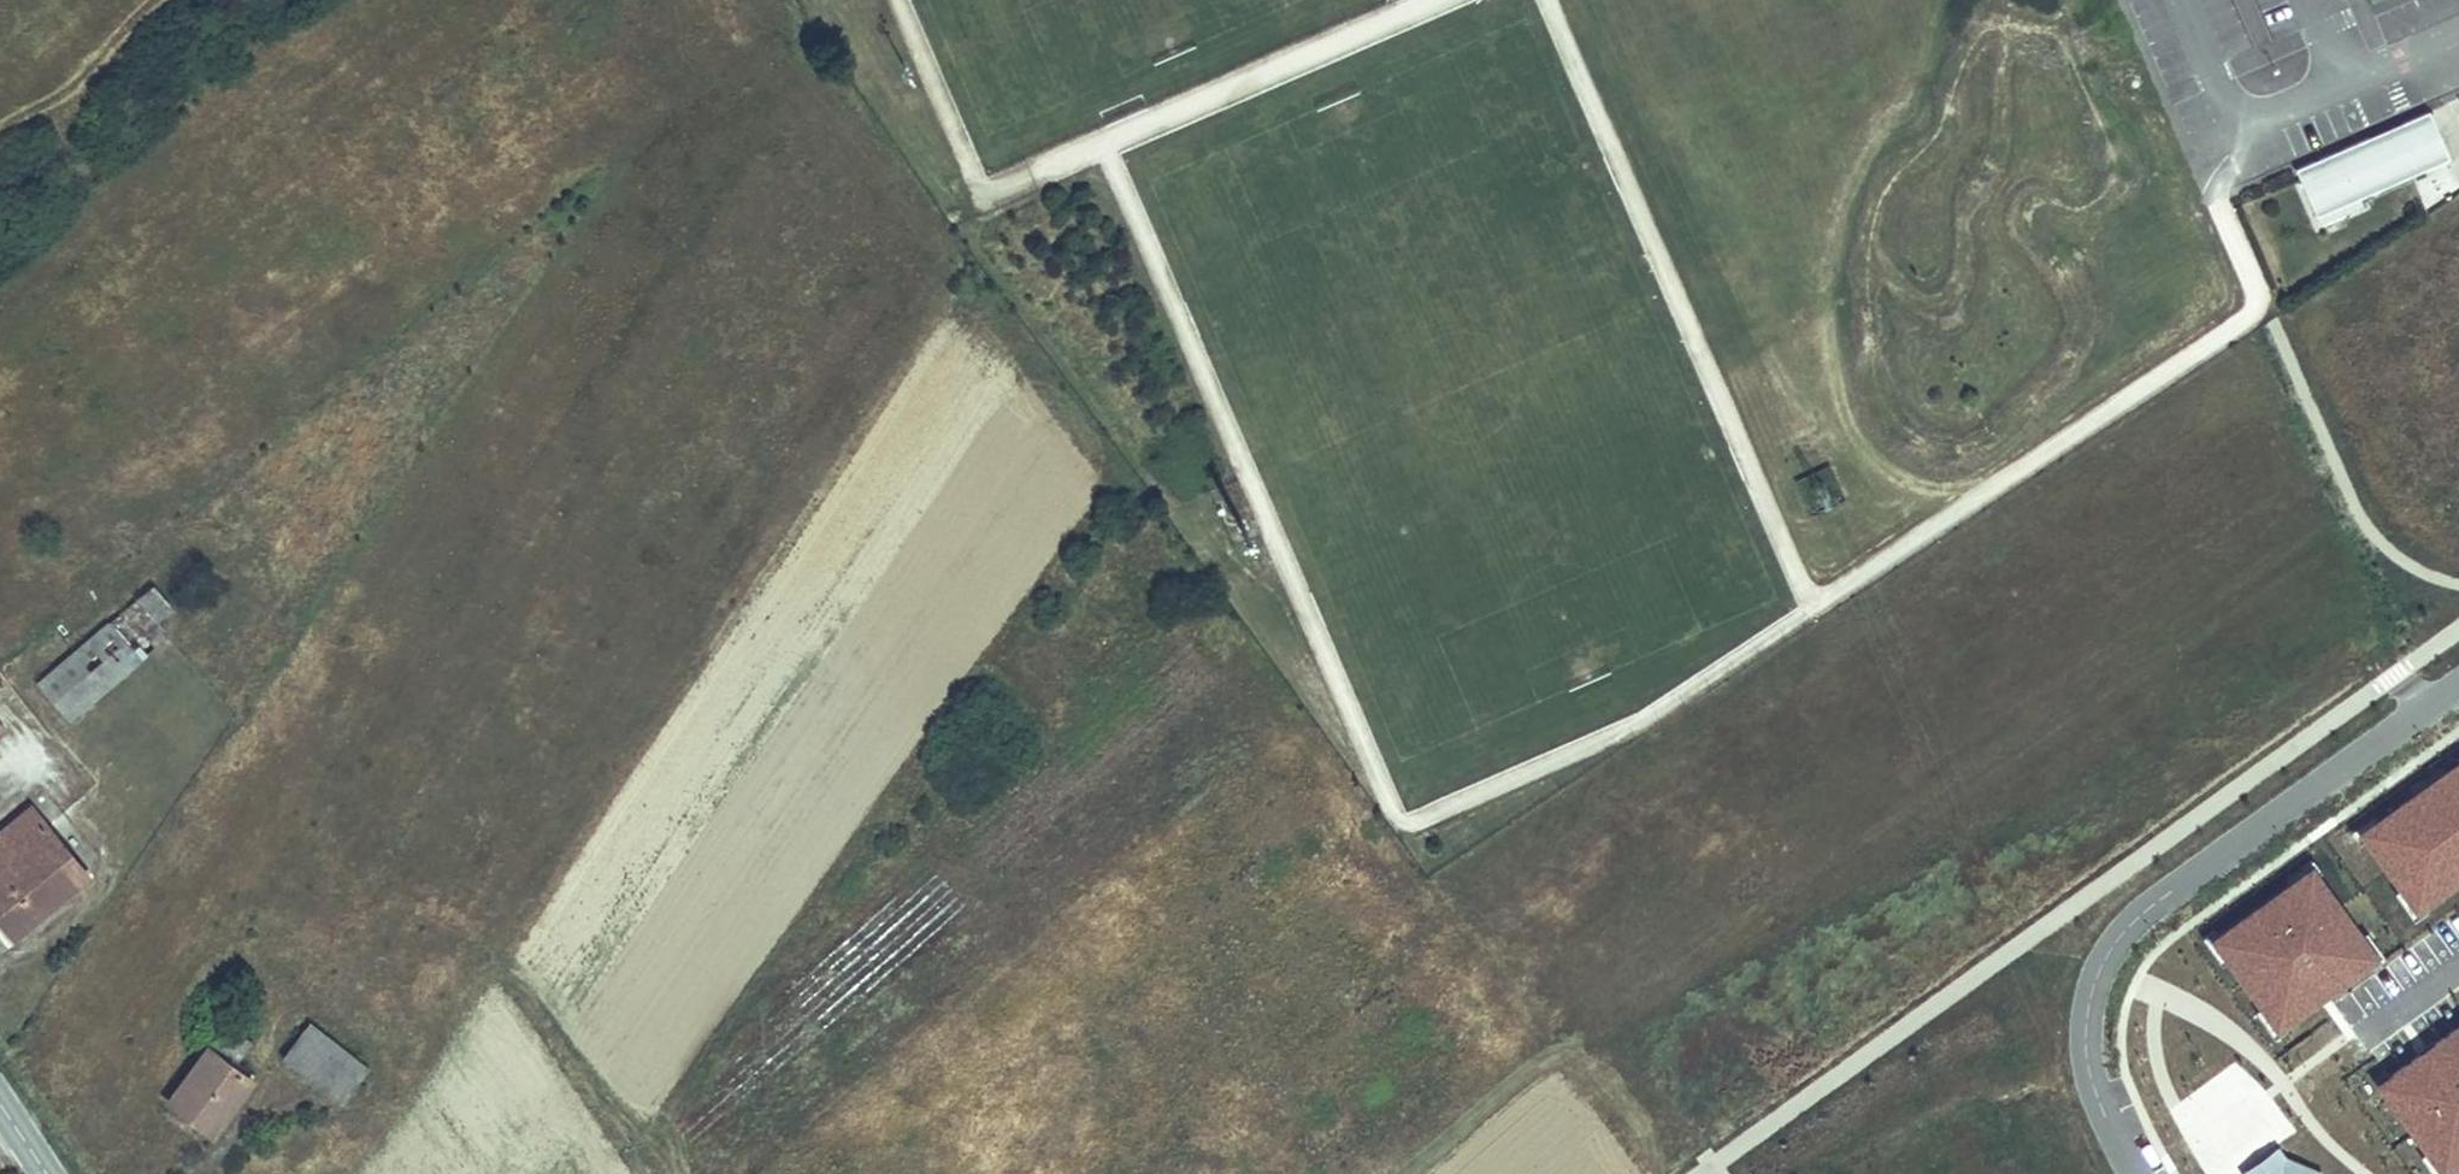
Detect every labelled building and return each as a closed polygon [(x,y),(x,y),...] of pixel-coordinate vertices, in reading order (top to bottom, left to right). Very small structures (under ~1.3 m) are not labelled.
[(2429,111),(2389,128),(2410,176),(2450,159),(2429,111)] [(2410,176),(2389,128),(2369,137),(2390,185),(2410,176)] [(2390,185),(2369,137),(2295,169),(2319,224),(2362,205),(2359,198),(2390,185)] [(176,609),(156,586),(139,601),(158,624),(176,609)] [(141,660),(109,623),(38,683),(69,720),(141,660)] [(9,732),(0,721),(0,740),(9,732)] [(17,932),(87,875),(30,808),(0,833),(0,913),(17,932)] [(9,938),(17,932),(0,913),(0,927),(9,938)] [(251,1042),(226,1023),(207,1049),(233,1067),(251,1042)] [(341,1102),(367,1067),(309,1023),(283,1059),(341,1102)] [(252,1082),(233,1067),(207,1049),(168,1101),(213,1135),(252,1082)]
